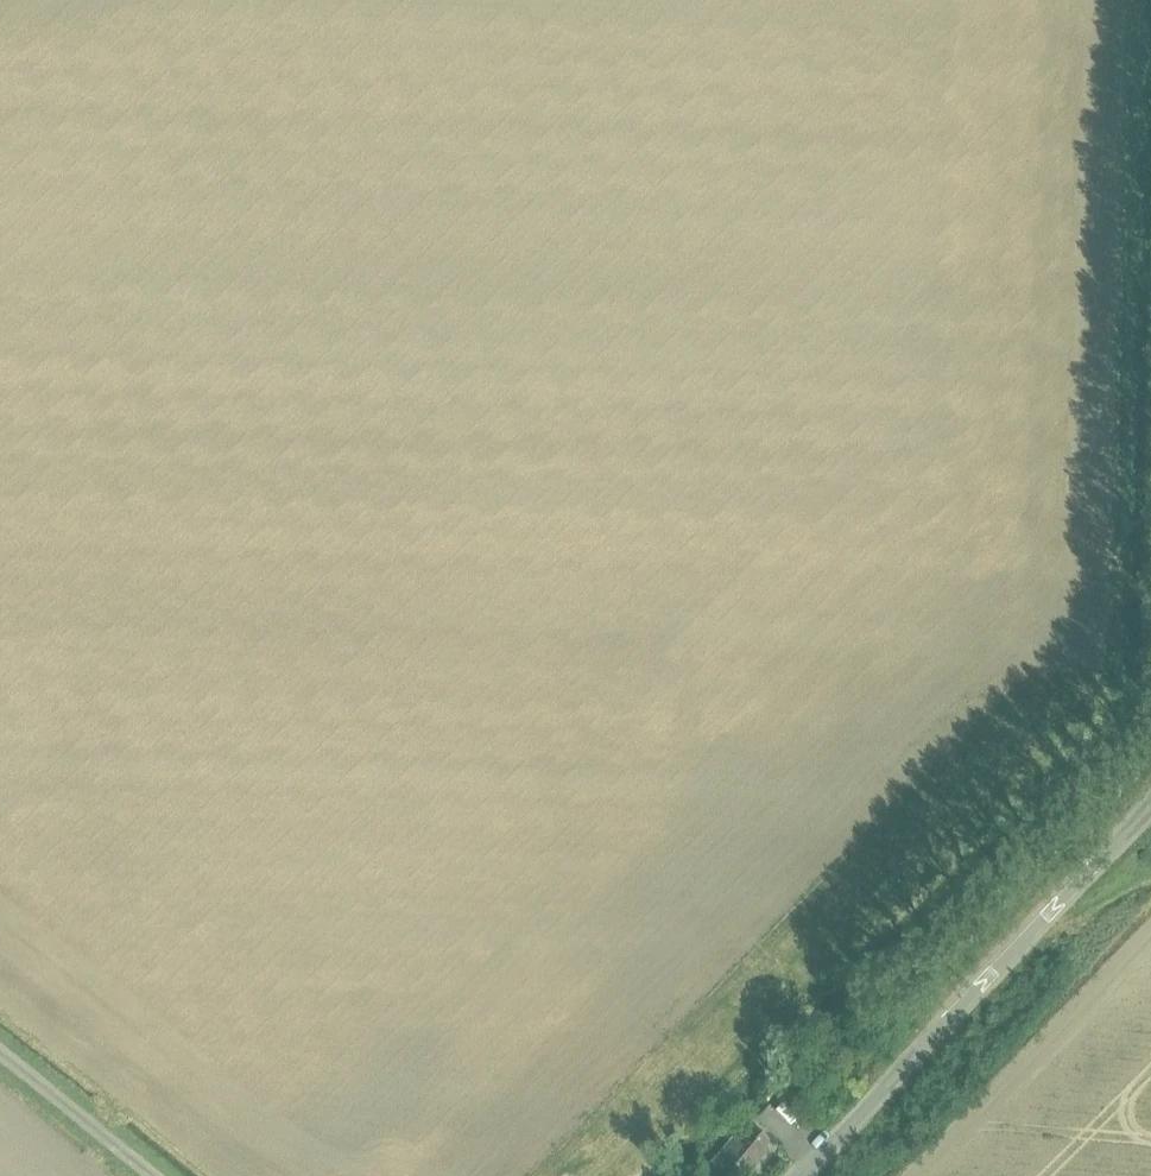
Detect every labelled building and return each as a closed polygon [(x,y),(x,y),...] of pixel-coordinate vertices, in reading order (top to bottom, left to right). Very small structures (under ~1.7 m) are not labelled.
[(710,1168),(720,1175),(736,1175),(739,1173),(742,1175),(749,1175),(767,1154),(764,1151),(772,1141),(756,1127),(742,1145),(735,1139),(710,1168)]
